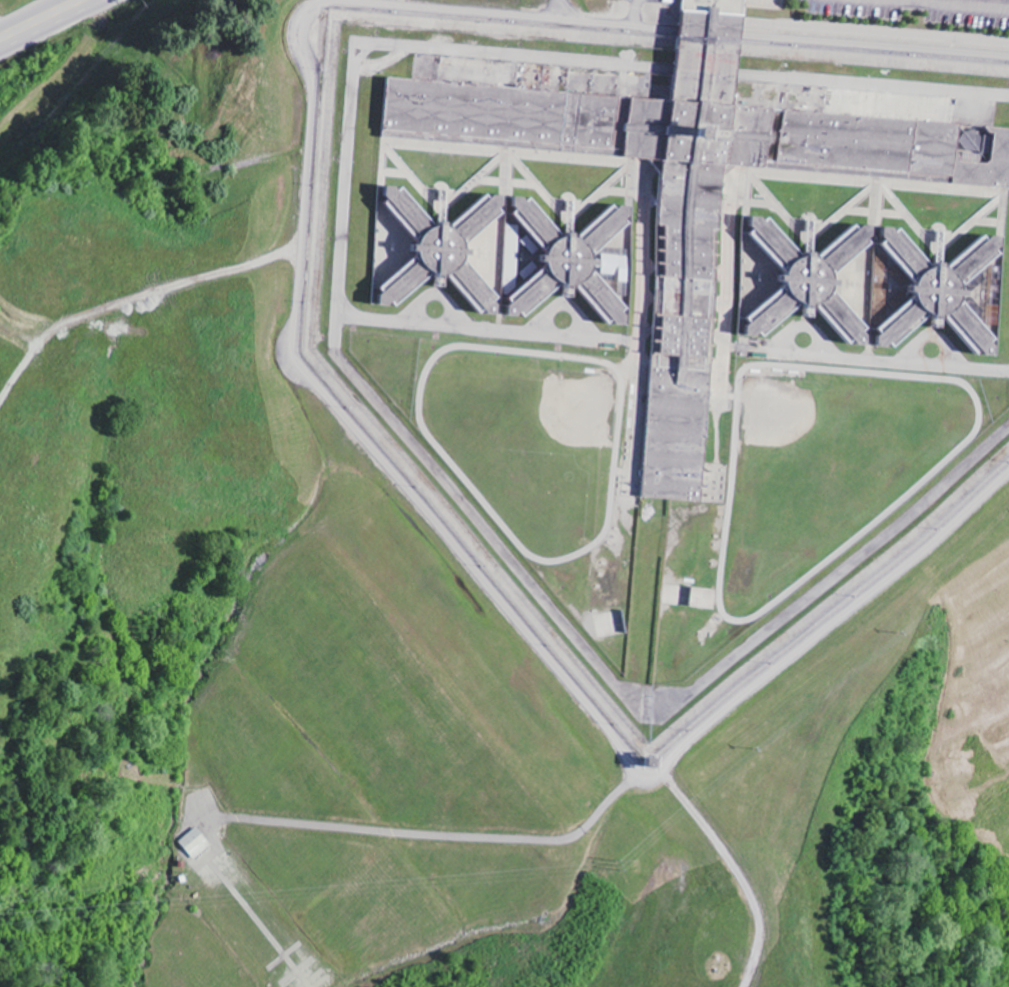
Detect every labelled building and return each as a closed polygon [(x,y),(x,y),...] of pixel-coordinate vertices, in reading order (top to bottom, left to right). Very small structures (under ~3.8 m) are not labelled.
[(650,499),(709,503),(733,167),(779,170),(779,169),(1008,185),(1008,128),(744,109),(750,16),(735,15),(730,4),(740,0),(689,0),(682,100),(398,81),(394,138),(400,138),(410,134),(419,134),(422,141),(425,139),(674,157),(650,499)] [(625,329),(637,315),(611,277),(635,280),(638,256),(618,253),(584,239),(589,204),(578,202),(572,237),(549,203),(498,195),(457,223),(458,220),(461,216),(464,216),(465,208),(456,215),(459,193),(448,191),(444,218),(405,187),(388,208),(434,244),(423,251),(421,248),(388,290),(541,313),(575,290),(625,329)] [(769,339),(808,313),(814,321),(896,352),(943,320),(942,330),(962,332),(978,356),(984,357),(1005,343),(982,309),(985,277),(1008,261),(1008,241),(1008,240),(990,238),(953,263),(956,233),(941,232),(938,265),(916,232),(863,227),(824,253),(827,223),(813,222),(810,257),(787,222),(761,219),(756,232),(763,243),(751,251),(744,336),(769,339)] [(185,841),(198,860),(217,847),(203,828),(185,841)]
